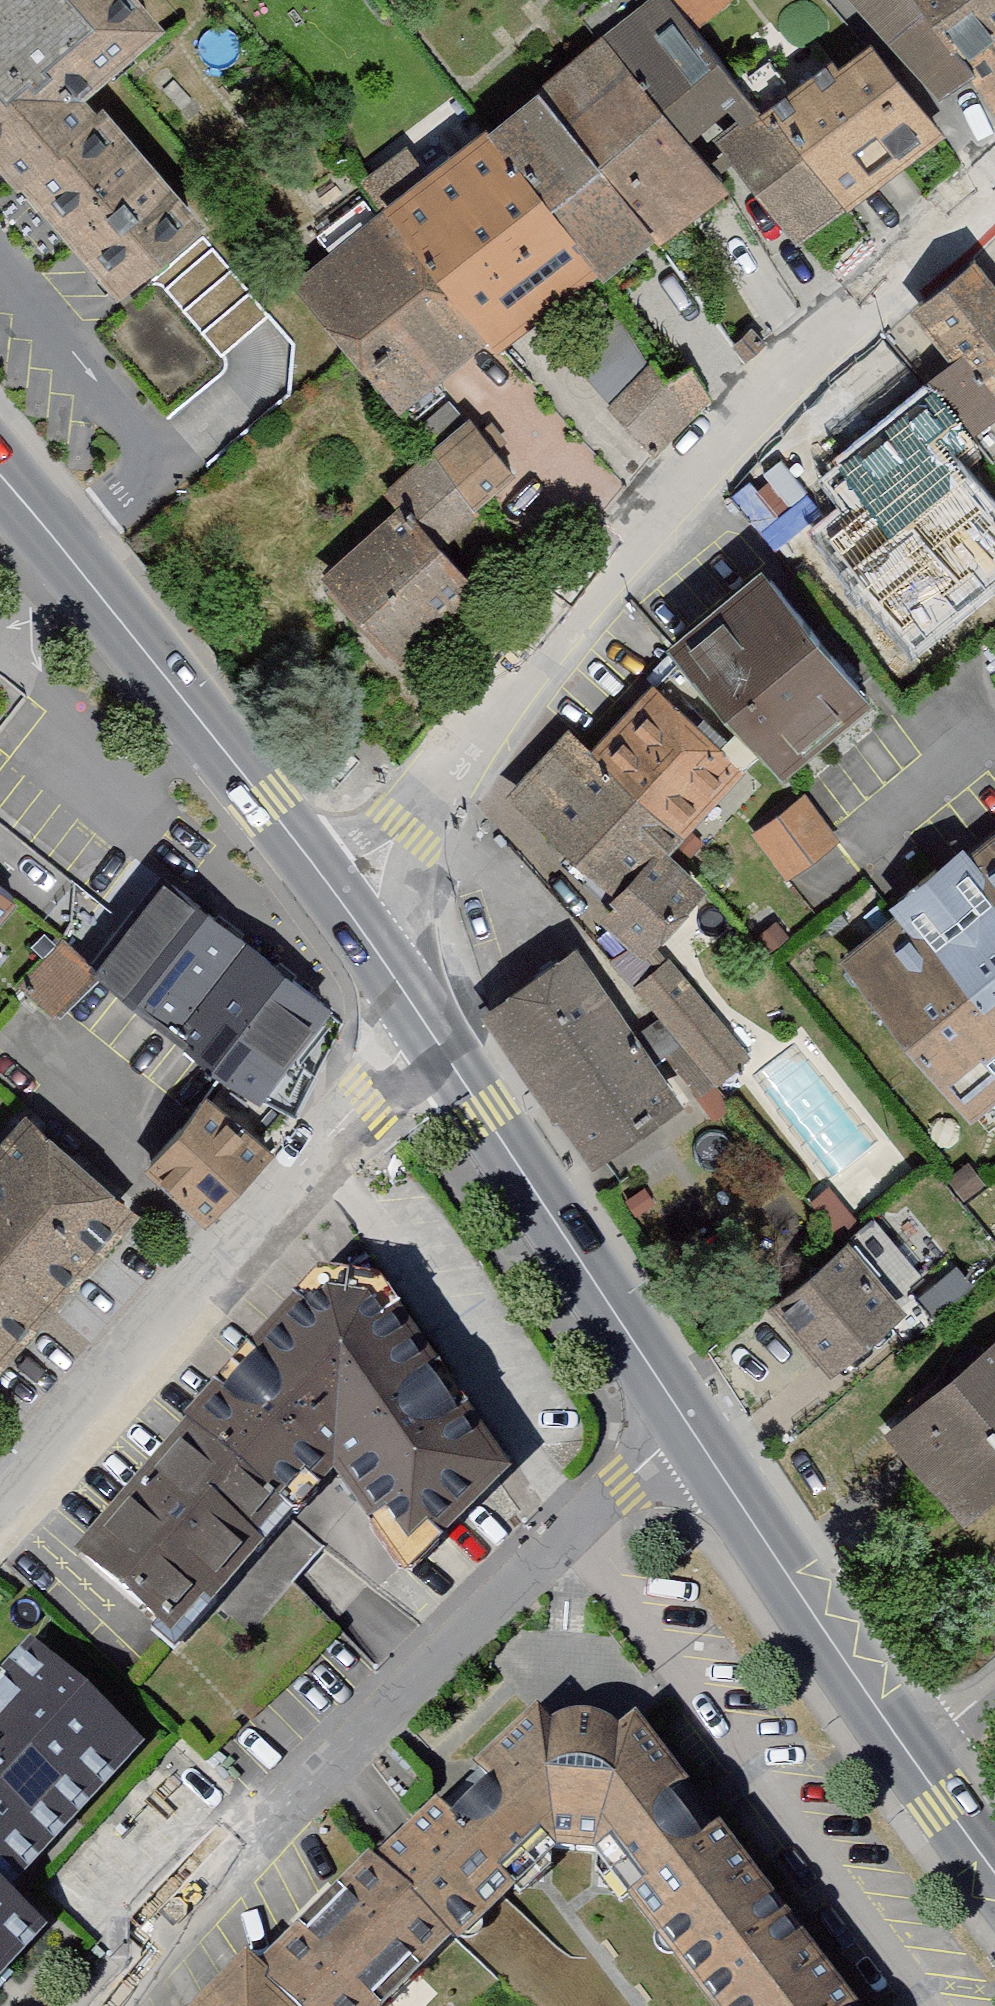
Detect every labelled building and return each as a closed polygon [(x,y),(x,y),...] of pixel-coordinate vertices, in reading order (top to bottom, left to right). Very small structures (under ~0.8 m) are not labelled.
[(130,321),(224,240),(105,103),(174,44),(138,0),(0,0),(0,170),(130,321)] [(599,53),(691,157),(731,124),(741,136),(718,154),(801,258),(848,223),(767,125),(698,41),(731,13),(720,0),(671,0),(599,53)] [(944,111),(972,91),(914,0),(840,0),(944,111)] [(972,91),(994,126),(994,0),(914,0),(972,91)] [(767,125),(848,223),(952,144),(870,47),(767,125)] [(599,53),(538,101),(542,106),(661,252),(727,197),(691,157),(599,53)] [(542,106),(489,148),(606,295),(661,252),(542,106)] [(480,136),(372,219),(381,229),(487,358),(502,378),(606,295),(489,148),(480,136)] [(381,229),(298,298),(403,426),(487,358),(381,229)] [(929,393),(978,455),(994,476),(994,300),(981,282),(926,326),(960,368),(929,393)] [(669,395),(654,378),(611,420),(658,463),(711,410),(692,381),(669,395)] [(856,389),(802,433),(883,532),(978,455),(929,393),(887,426),(856,389)] [(390,502),(403,516),(441,558),(519,488),(468,432),(390,502)] [(403,516),(323,589),(406,679),(486,607),(441,558),(403,516)] [(686,662),(796,792),(883,719),(774,589),(686,662)] [(656,695),(591,764),(687,851),(752,782),(656,695)] [(565,740),(503,808),(615,909),(596,930),(647,976),(707,911),(667,874),(687,851),(591,764),(565,740)] [(804,810),(753,847),(788,894),(839,857),(804,810)] [(848,973),(976,1132),(994,1117),(994,856),(848,973)] [(160,883),(90,974),(172,1039),(244,945),(160,883)] [(19,913),(0,898),(0,937),(19,913)] [(244,945),(172,1039),(259,1105),(290,1119),(334,1024),(323,1016),(329,1009),(244,945)] [(579,964),(490,1025),(598,1180),(687,1119),(579,964)] [(203,1100),(143,1170),(207,1224),(271,1154),(203,1100)] [(0,1136),(0,1369),(134,1214),(19,1114),(0,1136)] [(852,1261),(786,1315),(845,1387),(911,1332),(852,1261)] [(319,1269),(65,1534),(169,1635),(333,1457),(413,1542),(515,1459),(374,1274),(319,1269)] [(896,1450),(972,1537),(994,1518),(994,1365),(896,1450)] [(143,1735),(36,1644),(6,1677),(0,1672),(0,1885),(5,1888),(143,1735)] [(526,1700),(463,1763),(552,1851),(585,1854),(678,1779),(629,1713),(614,1725),(592,1712),(566,1709),(544,1718),(526,1700)] [(463,1763),(367,1860),(448,1941),(455,1948),(552,1851),(463,1763)] [(678,1779),(585,1854),(694,1989),(787,1915),(678,1779)] [(355,1852),(246,1963),(290,2005),(385,2005),(448,1941),(367,1860),(355,1852)] [(41,1921),(5,1888),(0,1885),(0,1965),(41,1921)] [(694,1989),(707,2005),(855,2005),(787,1915),(694,1989)] [(196,2005),(290,2005),(246,1963),(243,1959),(196,2005)]
